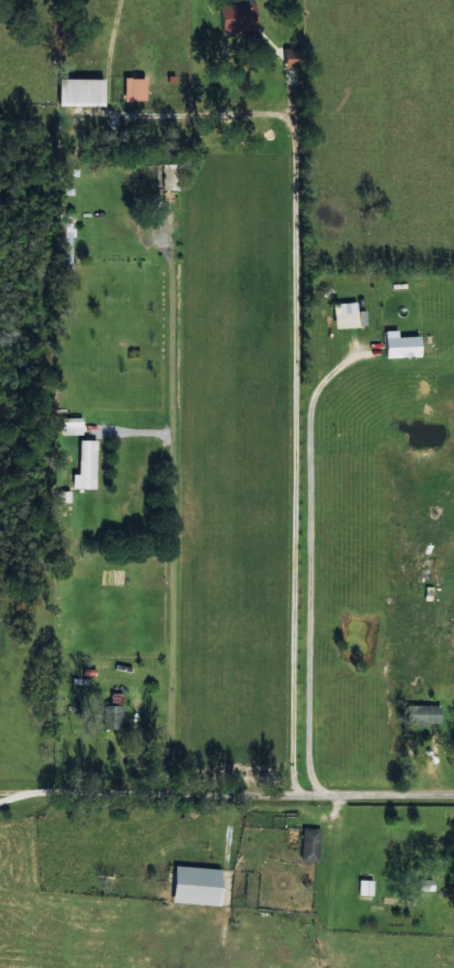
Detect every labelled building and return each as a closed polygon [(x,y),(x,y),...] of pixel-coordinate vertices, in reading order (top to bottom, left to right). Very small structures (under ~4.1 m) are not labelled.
[(256,29),(255,0),(232,0),(233,4),(221,5),(222,31),(256,29)] [(302,48),(285,48),(285,67),(302,67),(302,48)] [(105,79),(60,78),(59,105),(104,106),(105,79)] [(146,78),(124,78),(124,100),(146,100),(146,78)] [(179,164),(159,164),(159,190),(179,190),(179,164)] [(366,326),(366,310),(357,310),(357,302),(334,303),(334,327),(366,326)] [(398,336),(398,330),(385,330),(386,357),(421,356),(421,336),(398,336)] [(83,418),(62,417),(62,434),(83,434),(83,418)] [(95,481),(96,440),(80,440),(79,475),(73,474),(73,488),(90,489),(90,481),(95,481)] [(59,502),(71,501),(70,491),(58,492),(59,502)] [(104,704),(104,728),(121,728),(122,693),(110,693),(110,705),(104,704)] [(442,722),(441,704),(415,705),(415,722),(442,722)] [(320,828),(302,828),(301,860),(319,861),(320,828)] [(223,868),(175,865),(173,902),(221,905),(223,868)] [(433,878),(419,879),(420,891),(434,890),(433,878)] [(358,894),(373,895),(373,879),(358,879),(358,894)]
